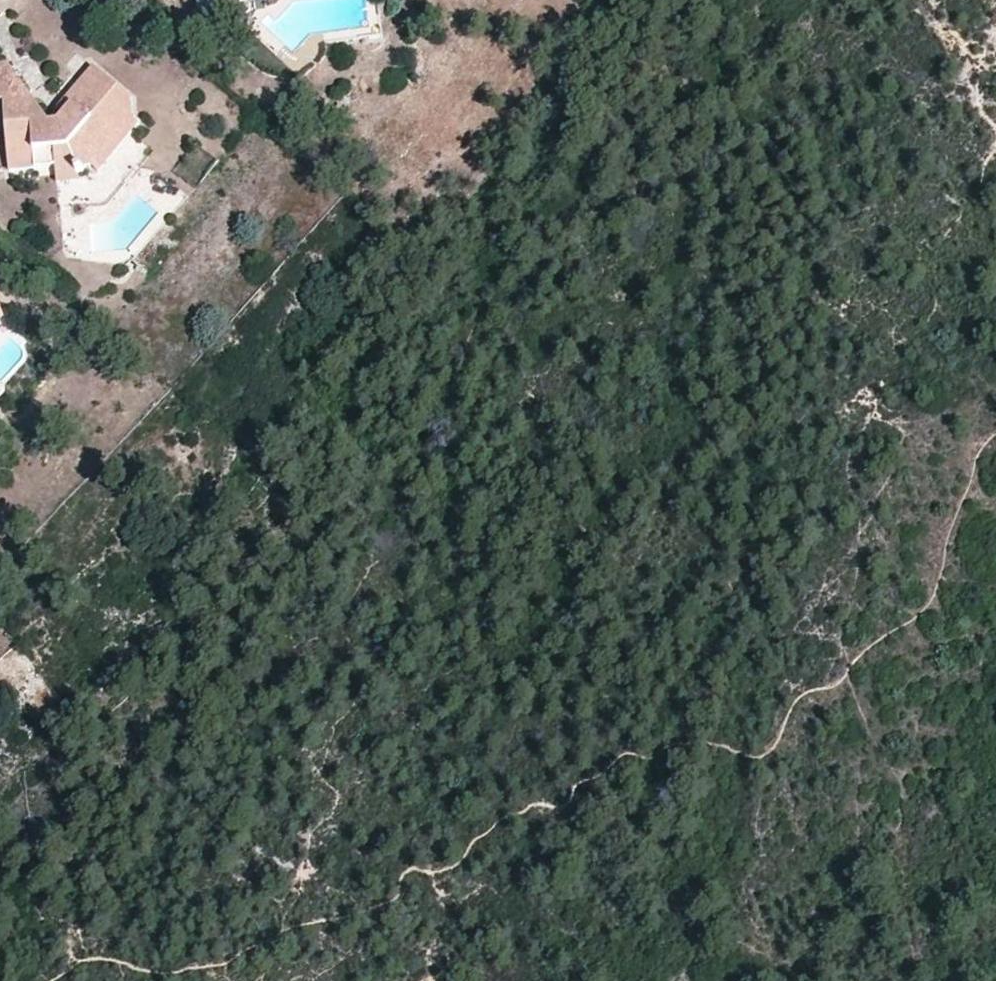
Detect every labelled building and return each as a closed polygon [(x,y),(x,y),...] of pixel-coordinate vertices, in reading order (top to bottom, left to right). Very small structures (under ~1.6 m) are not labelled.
[(2,100),(35,96),(9,60),(0,61),(0,100),(2,100)] [(35,96),(2,100),(5,136),(28,135),(30,158),(8,159),(8,172),(56,167),(71,164),(77,173),(90,165),(87,163),(121,127),(130,135),(141,122),(131,118),(133,99),(93,67),(62,100),(69,105),(61,112),(59,119),(48,119),(35,96)] [(99,172),(130,135),(121,127),(87,163),(90,165),(99,172)] [(5,136),(8,159),(30,158),(28,135),(5,136)] [(82,180),(77,173),(71,164),(56,167),(56,183),(82,180)]
